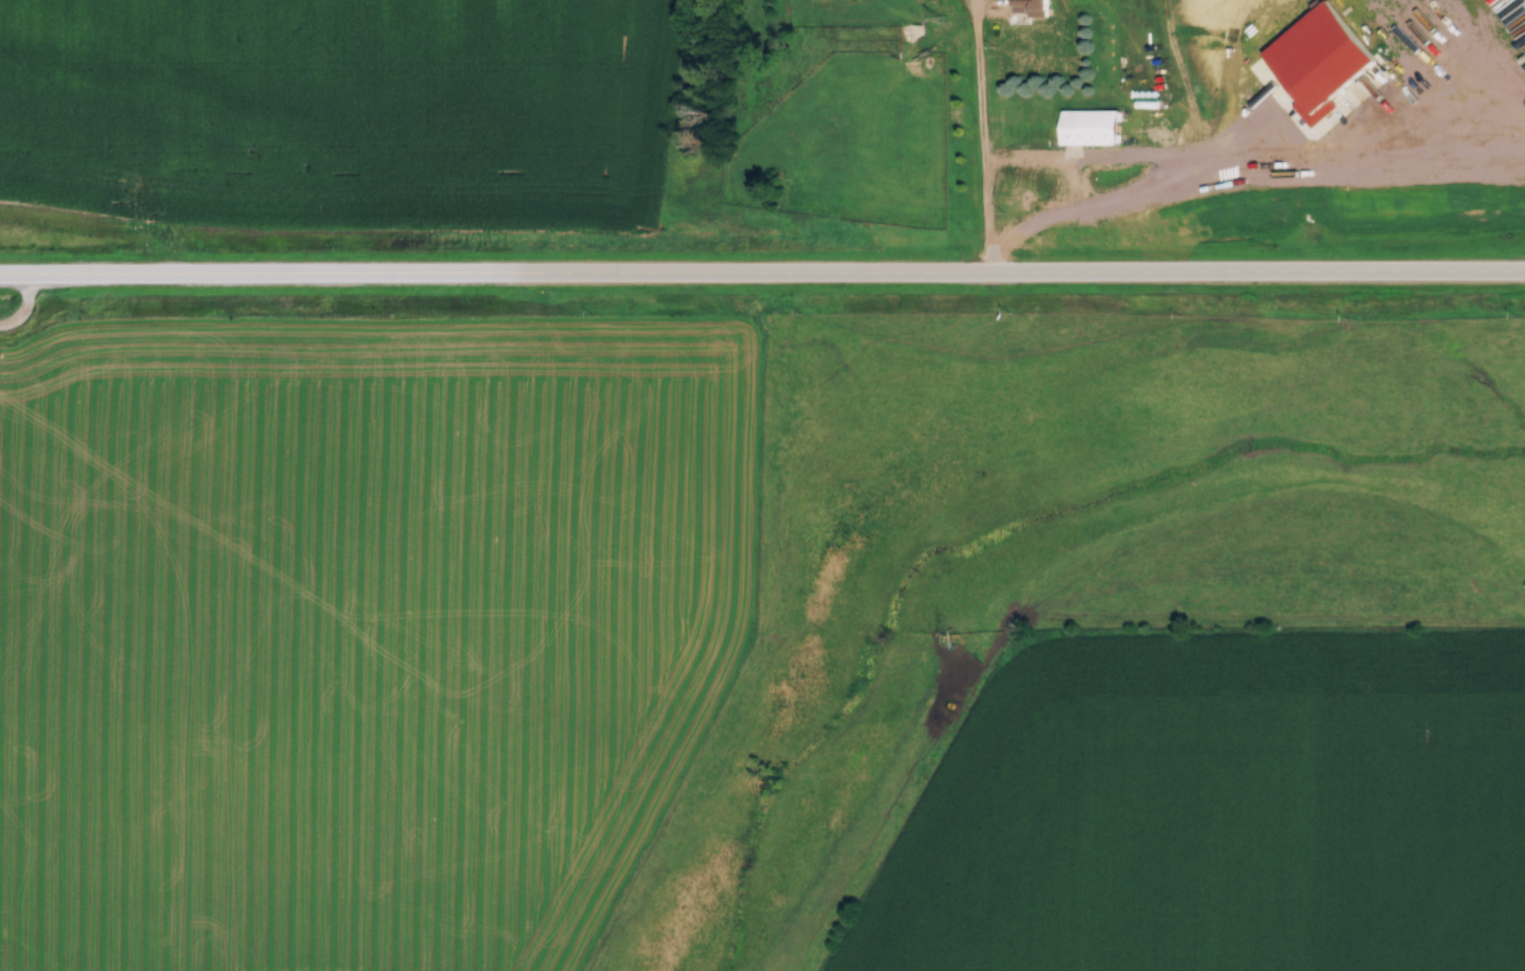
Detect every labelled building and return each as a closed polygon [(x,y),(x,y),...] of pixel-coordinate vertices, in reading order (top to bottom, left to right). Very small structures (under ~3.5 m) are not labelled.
[(1012,12),(1046,12),(1046,0),(1012,0),(1012,12)] [(1118,142),(1118,107),(1060,107),(1060,142),(1118,142)]
